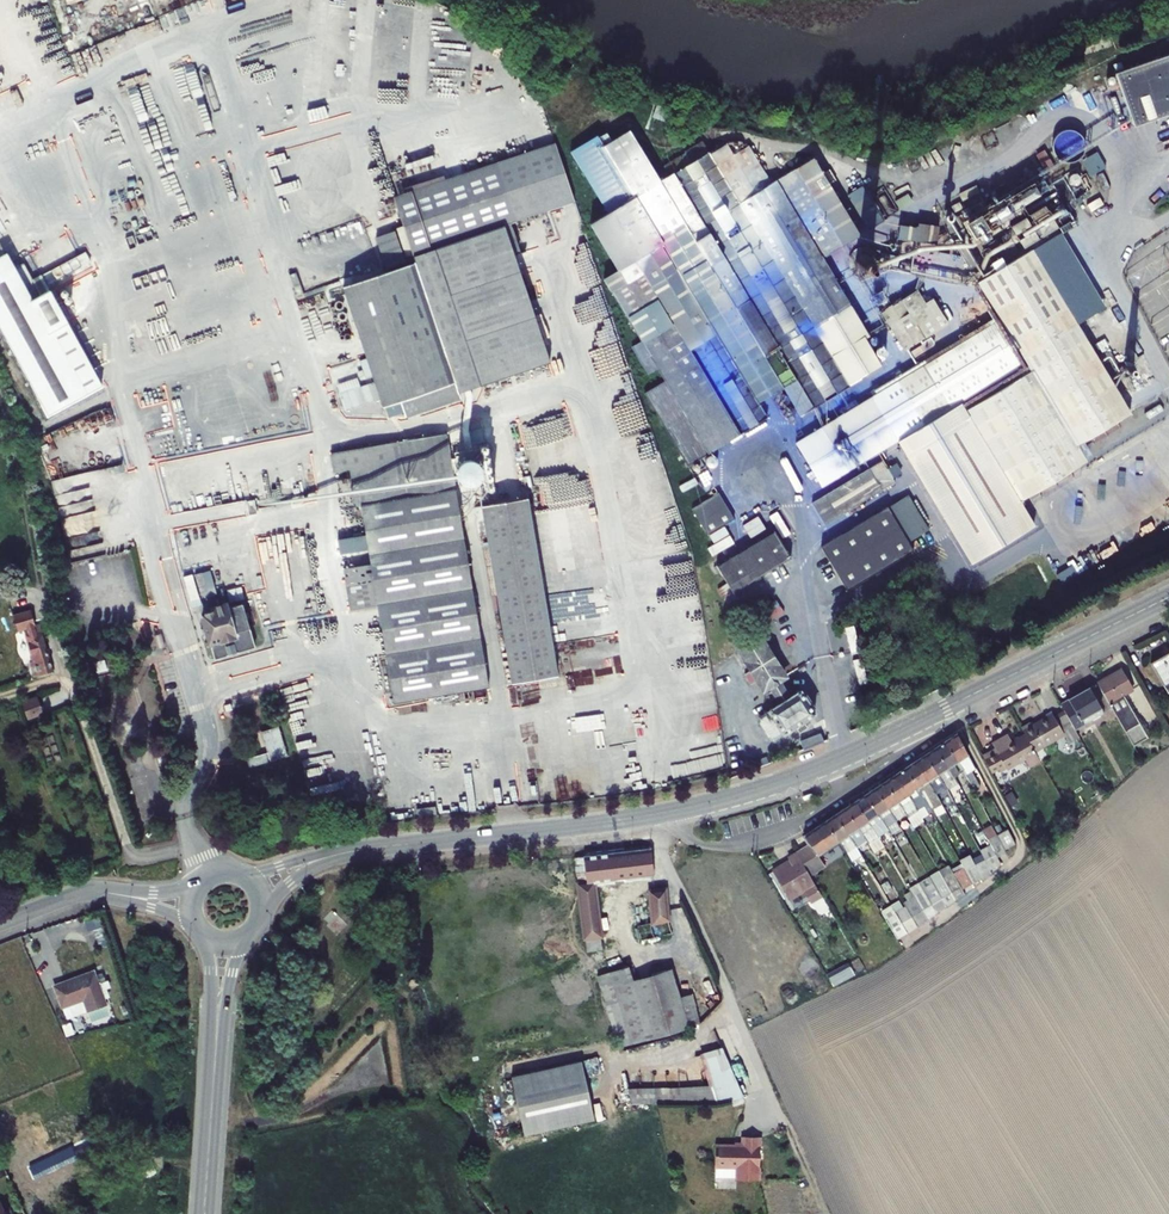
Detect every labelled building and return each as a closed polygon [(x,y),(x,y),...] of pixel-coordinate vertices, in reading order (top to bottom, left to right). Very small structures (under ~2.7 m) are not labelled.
[(1129,124),(1168,112),(1168,52),(1112,70),(1129,124)] [(653,117),(664,121),(669,110),(658,105),(653,117)] [(665,380),(644,393),(688,466),(767,418),(758,402),(783,387),(800,416),(849,386),(849,385),(861,378),(860,377),(881,365),(865,338),(869,336),(822,258),(859,235),(813,158),(770,183),(748,145),(745,147),(717,164),(710,154),(703,142),(664,166),(670,176),(661,182),(630,130),(604,146),(598,136),(572,151),(608,213),(590,224),(618,269),(603,278),(641,341),(631,347),(648,375),(658,369),(665,380)] [(710,154),(717,164),(745,147),(741,141),(731,141),(710,154)] [(459,394),(479,387),(550,364),(515,256),(504,224),(516,220),(574,201),(555,144),(394,197),(403,225),(396,227),(406,257),(413,255),(415,263),(364,280),(343,287),(352,314),(361,340),(362,345),(383,407),(400,401),(405,417),(428,410),(460,399),(459,394)] [(1099,150),(1083,158),(1092,175),(1108,166),(1099,150)] [(1048,174),(1055,169),(1045,151),(1037,156),(1048,174)] [(1037,174),(953,219),(967,245),(1006,224),(1018,246),(1057,226),(1054,220),(1069,212),(1053,183),(1044,187),(1037,174)] [(976,185),(960,194),(963,200),(980,192),(976,185)] [(870,230),(883,221),(868,196),(854,205),(870,230)] [(952,207),(955,212),(962,207),(959,202),(952,207)] [(504,224),(515,256),(526,252),(516,220),(504,224)] [(943,225),(970,269),(978,264),(952,220),(943,225)] [(900,225),(898,238),(936,244),(939,226),(918,222),(918,227),(900,225)] [(395,231),(376,238),(386,268),(406,262),(395,231)] [(1104,308),(1059,234),(1032,250),(1077,325),(1104,308)] [(998,253),(1003,261),(1017,253),(1012,245),(998,253)] [(878,267),(879,265),(879,262),(879,259),(878,256),(877,254),(875,251),(873,249),(871,248),(868,247),(865,247),(862,247),(860,247),(857,248),(855,250),(853,252),(851,255),(850,257),(849,260),(849,263),(850,266),(851,268),(852,271),(854,273),(857,274),(859,276),(862,276),(865,276),(868,276),(870,275),(873,274),(875,272),(877,270),(878,267)] [(1000,320),(936,359),(962,402),(1021,500),(1086,461),(1077,445),(1130,413),(1077,325),(1032,250),(978,283),(1000,320)] [(1168,360),(1168,251),(1126,277),(1168,360)] [(15,268),(7,253),(0,257),(0,276),(15,268)] [(883,263),(898,266),(899,256),(885,254),(883,263)] [(50,415),(102,386),(50,290),(40,295),(23,264),(15,268),(0,276),(0,324),(50,415)] [(924,339),(948,324),(932,299),(924,303),(916,290),(900,300),(924,339)] [(877,305),(886,299),(881,291),(872,296),(877,305)] [(881,312),(905,350),(924,339),(900,300),(881,312)] [(974,319),(978,326),(992,318),(987,311),(974,319)] [(795,443),(821,486),(898,440),(962,402),(936,359),(795,443)] [(1131,364),(1129,364),(1127,364),(1125,365),(1124,367),(1124,369),(1124,371),(1125,372),(1127,373),(1128,374),(1130,374),(1132,373),(1133,372),(1134,370),(1134,368),(1134,366),(1132,365),(1131,364)] [(368,383),(341,392),(346,409),(374,400),(368,383)] [(898,440),(977,565),(1038,528),(1021,500),(962,402),(898,440)] [(488,688),(449,452),(446,434),(419,438),(397,442),(397,440),(389,441),(389,443),(330,453),(334,473),(350,470),(356,507),(360,506),(365,535),(369,555),(370,564),(377,606),(394,704),(420,699),(488,688)] [(458,452),(460,460),(474,457),(473,449),(458,452)] [(812,503),(825,525),(895,482),(893,478),(901,473),(895,463),(887,468),(882,460),(812,503)] [(90,472),(55,479),(60,503),(78,500),(76,491),(84,490),(86,499),(95,497),(90,472)] [(719,493),(692,509),(708,535),(734,519),(719,493)] [(498,504),(508,502),(507,495),(497,496),(498,504)] [(539,526),(541,538),(580,532),(578,518),(587,517),(585,504),(588,504),(587,499),(581,500),(581,495),(565,497),(568,523),(557,525),(557,524),(539,526)] [(887,507),(908,542),(929,529),(908,495),(887,507)] [(482,507),(512,684),(557,676),(528,499),(508,502),(498,504),(482,507)] [(821,547),(847,590),(914,550),(908,542),(887,507),(821,547)] [(779,511),(771,516),(788,540),(796,534),(779,511)] [(67,536),(90,529),(85,513),(62,519),(67,536)] [(761,516),(745,523),(750,535),(758,531),(756,527),(764,524),(761,516)] [(727,583),(733,592),(790,557),(775,532),(717,567),(727,583)] [(337,540),(340,559),(369,555),(365,535),(337,540)] [(712,555),(716,563),(744,547),(740,540),(712,555)] [(343,569),(350,611),(377,606),(370,564),(343,569)] [(199,591),(217,585),(211,567),(184,576),(192,601),(202,598),(199,591)] [(727,583),(718,588),(724,598),(733,592),(727,583)] [(229,599),(245,598),(244,587),(228,588),(229,599)] [(214,659),(255,647),(242,604),(227,608),(226,605),(211,609),(211,611),(204,613),(205,616),(202,617),(214,659)] [(35,626),(31,610),(13,615),(18,631),(25,629),(29,644),(28,644),(31,654),(32,654),(34,662),(30,663),(34,676),(52,671),(39,625),(35,626)] [(733,640),(738,648),(757,636),(752,628),(733,640)] [(759,680),(765,690),(768,687),(781,679),(784,677),(758,636),(757,636),(738,648),(752,670),(759,680)] [(1151,663),(1168,693),(1168,692),(1168,653),(1151,663)] [(968,666),(960,672),(963,677),(964,678),(973,672),(972,671),(968,666)] [(1110,677),(1098,684),(1133,746),(1148,738),(1123,696),(1133,690),(1120,669),(1109,676),(1110,677)] [(745,674),(752,684),(759,680),(752,670),(745,674)] [(792,696),(781,679),(768,687),(771,692),(775,698),(779,704),(769,711),(770,712),(760,718),(759,722),(769,738),(773,738),(783,732),(783,733),(794,726),(798,733),(808,727),(803,720),(815,713),(800,691),(792,696)] [(87,687),(86,690),(89,697),(91,698),(99,696),(100,693),(97,686),(95,684),(87,687)] [(1065,711),(1076,730),(1084,725),(1081,720),(1101,708),(1089,687),(1061,704),(1065,711)] [(44,709),(58,705),(55,693),(41,696),(44,709)] [(37,697),(21,703),(28,720),(44,714),(37,697)] [(1081,720),(1084,725),(1104,713),(1101,708),(1081,720)] [(1054,717),(1053,714),(1032,726),(1030,722),(1021,727),(1025,734),(1035,751),(1065,735),(1069,743),(1080,737),(1076,730),(1065,711),(1054,717)] [(268,751),(247,757),(250,766),(289,754),(280,725),(262,730),(268,751)] [(803,750),(824,742),(821,733),(800,741),(803,750)] [(968,754),(957,733),(945,741),(958,761),(962,767),(968,778),(974,790),(980,787),(971,770),(975,768),(968,754)] [(992,743),(995,749),(989,752),(983,755),(992,773),(999,769),(1000,772),(1006,769),(1007,770),(1015,765),(1016,767),(1025,762),(1024,761),(1025,760),(1029,768),(1041,761),(1035,751),(1025,734),(1012,742),(1007,734),(992,743)] [(945,741),(935,748),(948,768),(954,777),(961,772),(965,780),(968,778),(962,767),(958,761),(945,741)] [(948,768),(935,748),(925,755),(938,774),(946,787),(948,790),(958,783),(954,777),(948,768)] [(925,755),(915,761),(928,781),(936,794),(946,787),(938,774),(925,755)] [(758,760),(761,767),(769,764),(766,757),(758,760)] [(915,761),(905,768),(918,788),(924,797),(928,794),(933,803),(940,799),(936,794),(928,781),(915,761)] [(905,768),(895,775),(908,794),(914,804),(918,801),(919,804),(926,799),(924,797),(918,788),(905,768)] [(908,817),(918,810),(914,804),(908,794),(895,775),(885,781),(898,801),(906,814),(908,817)] [(888,808),(896,820),(906,814),(898,801),(885,781),(875,788),(888,808)] [(888,808),(875,788),(865,794),(879,814),(888,830),(890,834),(900,827),(896,820),(888,808)] [(879,814),(865,794),(855,801),(869,821),(878,837),(888,830),(879,814)] [(869,821),(855,801),(845,808),(859,828),(866,840),(874,852),(883,846),(878,837),(869,821)] [(933,813),(926,801),(917,806),(924,818),(933,813)] [(417,809),(418,816),(436,814),(435,807),(417,809)] [(859,828),(845,808),(835,814),(849,834),(857,846),(866,840),(859,828)] [(839,841),(847,853),(857,847),(857,846),(849,834),(835,814),(825,821),(839,841)] [(797,854),(809,874),(824,864),(818,855),(839,841),(825,821),(805,835),(811,845),(797,854)] [(990,845),(997,857),(1006,852),(1004,850),(997,835),(993,827),(984,832),(990,845)] [(1004,850),(1016,844),(1008,829),(997,835),(1004,850)] [(981,854),(989,869),(1000,864),(997,857),(990,845),(980,850),(981,854)] [(847,853),(852,862),(862,855),(857,847),(847,853)] [(654,876),(651,849),(575,858),(586,951),(602,949),(594,883),(654,876)] [(809,874),(797,854),(788,859),(791,863),(787,865),(786,863),(772,871),(789,900),(804,891),(810,901),(821,895),(809,874)] [(972,858),(982,877),(991,873),(989,869),(981,854),(972,858)] [(960,860),(972,883),(982,877),(972,858),(970,855),(960,860)] [(939,871),(955,900),(965,894),(949,865),(939,871)] [(929,877),(946,906),(955,900),(939,871),(929,877)] [(946,906),(929,877),(919,883),(936,913),(946,906)] [(892,889),(887,881),(881,885),(886,893),(892,889)] [(936,913),(919,883),(909,888),(913,897),(927,920),(936,913)] [(638,926),(641,942),(662,937),(662,936),(684,930),(679,899),(666,901),(665,889),(650,891),(653,922),(638,926)] [(905,907),(917,926),(927,920),(913,897),(903,903),(905,907)] [(891,906),(881,912),(897,939),(907,933),(895,913),(891,906)] [(907,933),(917,926),(905,907),(895,913),(907,933)] [(603,951),(610,973),(624,969),(617,946),(603,951)] [(850,966),(855,975),(864,969),(858,958),(848,964),(850,966)] [(839,972),(844,981),(855,975),(850,966),(839,972)] [(610,973),(597,977),(619,1044),(631,1043),(688,1027),(679,998),(670,969),(634,980),(629,967),(624,969),(610,973)] [(94,972),(55,986),(62,1007),(84,999),(88,1010),(105,1003),(94,972)] [(679,998),(688,1027),(700,1023),(692,994),(679,998)] [(704,1049),(705,1085),(629,1087),(629,1102),(736,1099),(734,1049),(704,1049)] [(507,1075),(520,1135),(593,1119),(584,1076),(602,1072),(599,1056),(507,1075)] [(715,1145),(715,1167),(715,1178),(736,1178),(736,1180),(759,1180),(760,1137),(742,1137),(742,1146),(715,1145)]
